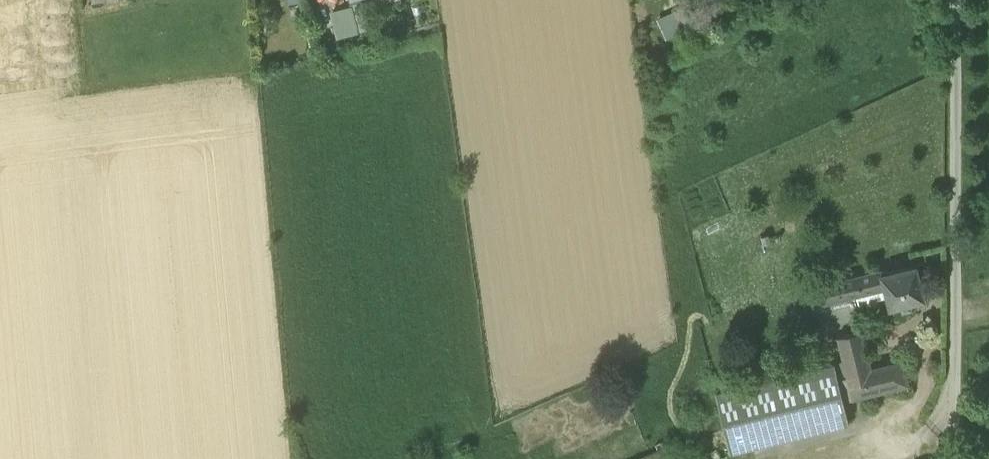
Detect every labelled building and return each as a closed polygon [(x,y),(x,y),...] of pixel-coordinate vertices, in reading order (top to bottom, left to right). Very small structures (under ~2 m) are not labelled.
[(658,17),(667,39),(688,31),(680,8),(658,17)] [(917,266),(883,274),(882,274),(885,288),(887,295),(886,295),(890,308),(902,305),(909,303),(925,299),(917,266)] [(857,295),(885,288),(882,274),(883,274),(882,270),(848,278),(853,296),(857,295)] [(825,284),(829,302),(853,296),(848,278),(825,284)] [(879,297),(886,295),(887,295),(885,288),(857,295),(860,307),(876,303),(879,297)] [(909,303),(902,305),(903,312),(911,310),(909,303)] [(845,363),(847,374),(872,368),(862,330),(838,336),(845,363)] [(903,360),(872,368),(847,374),(853,398),(853,399),(909,385),(903,360)] [(835,365),(843,400),(853,398),(847,374),(845,363),(835,365)] [(717,394),(731,453),(849,424),(843,400),(835,365),(717,394)] [(652,455),(653,458),(670,458),(666,449),(652,455)]
